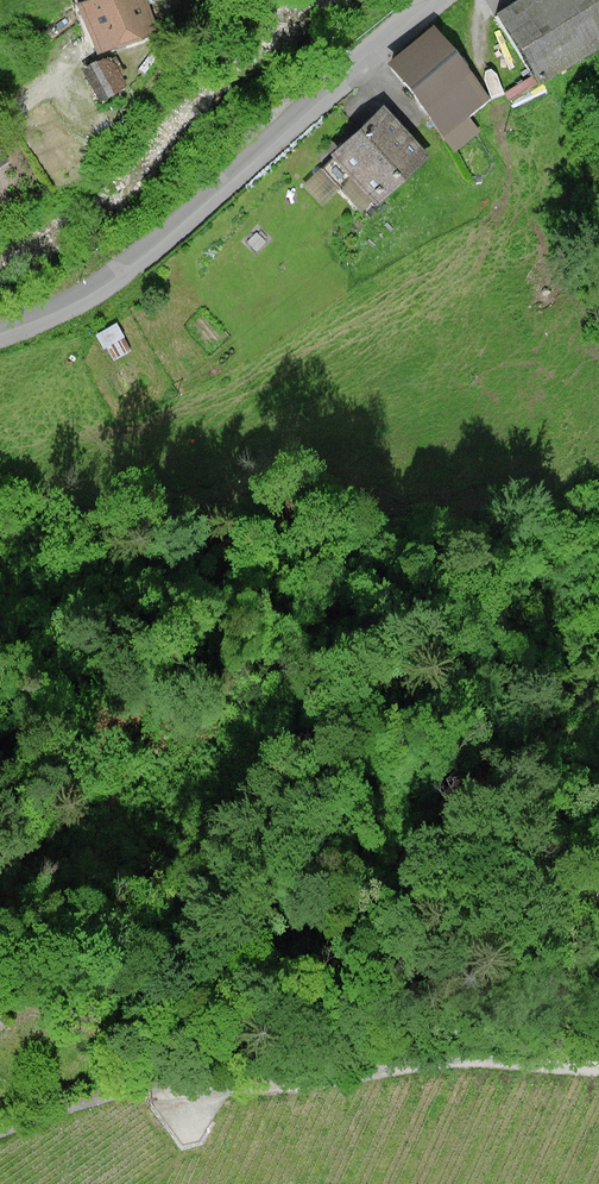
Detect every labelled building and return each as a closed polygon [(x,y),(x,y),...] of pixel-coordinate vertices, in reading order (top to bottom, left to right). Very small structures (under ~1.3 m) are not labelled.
[(84,6),(101,50),(159,28),(148,0),(99,0),(84,6)] [(493,22),(535,90),(598,52),(598,0),(529,0),(493,22)] [(443,144),(490,107),(431,34),(385,71),(443,144)] [(130,84),(117,51),(82,64),(95,97),(130,84)] [(373,212),(426,165),(381,114),(328,162),(373,212)]
